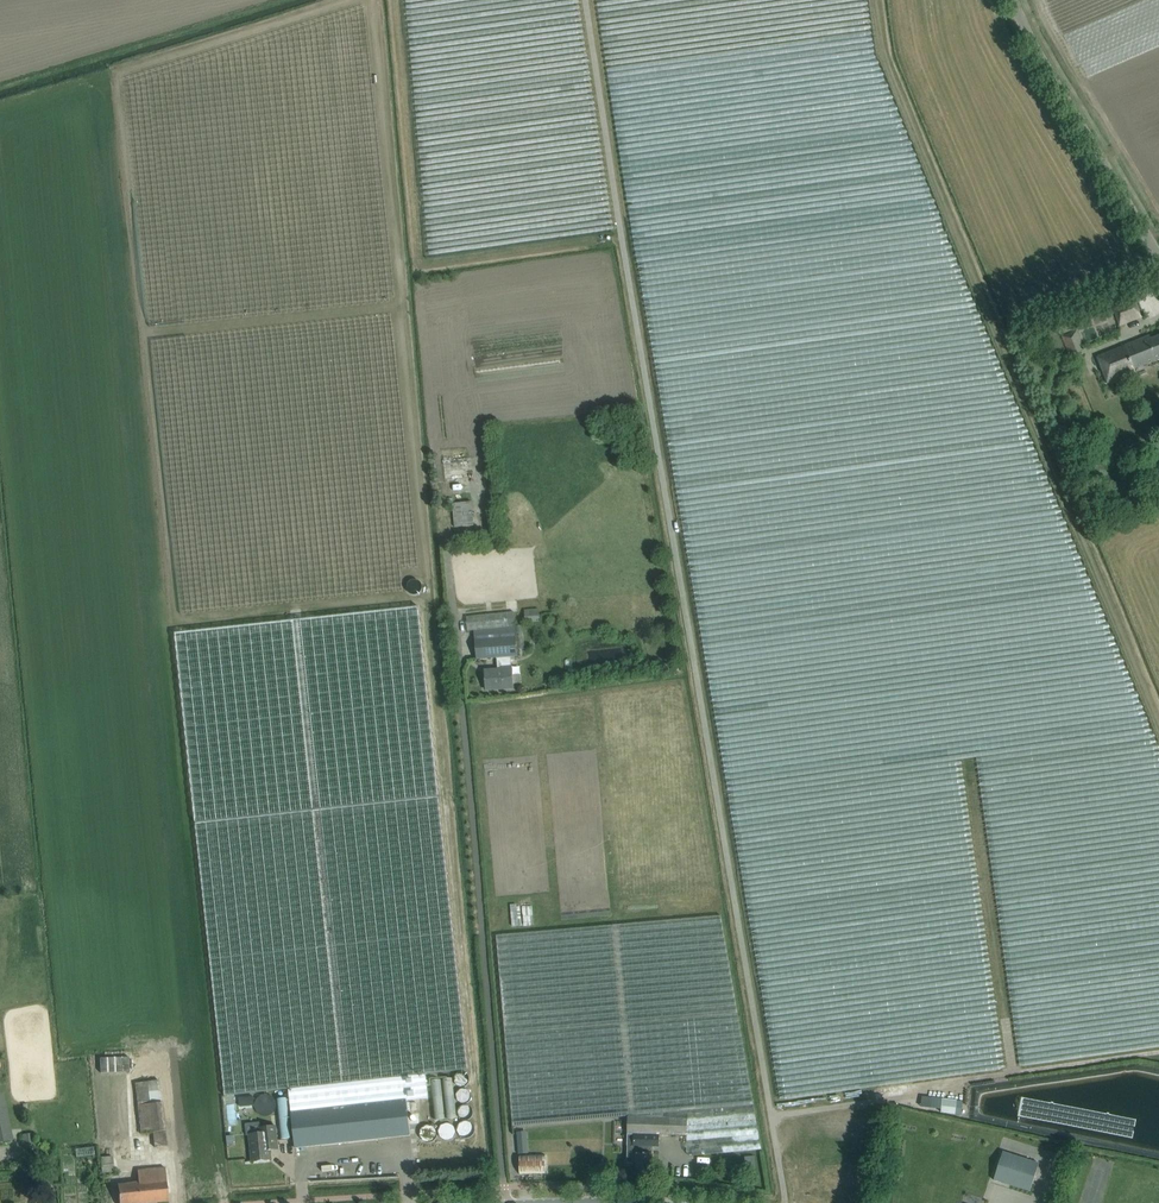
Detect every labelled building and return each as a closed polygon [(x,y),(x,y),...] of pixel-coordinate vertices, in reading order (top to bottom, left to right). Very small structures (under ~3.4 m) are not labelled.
[(1113,308),(1120,325),(1142,317),(1135,299),(1113,308)] [(1146,309),(1150,321),(1158,318),(1158,304),(1146,309)] [(1070,356),(1075,354),(1072,348),(1082,344),(1077,330),(1062,335),(1070,356)] [(1097,357),(1107,383),(1125,376),(1135,372),(1134,370),(1158,360),(1158,337),(1151,340),(1149,336),(1097,357)] [(455,442),(453,415),(442,415),(444,442),(455,442)] [(473,462),(449,463),(449,482),(473,481),(473,462)] [(454,527),(473,525),(471,502),(452,503),(454,527)] [(289,1089),(295,1148),(410,1135),(404,1076),(468,1069),(418,606),(175,633),(195,823),(225,1096),(289,1089)] [(515,626),(514,612),(466,617),(467,631),(473,631),(476,660),(497,658),(498,670),(485,671),(486,686),(496,685),(496,684),(500,683),(500,689),(513,688),(510,660),(515,659),(515,657),(518,657),(517,650),(525,650),(523,626),(515,626)] [(530,620),(545,619),(545,612),(530,613),(530,620)] [(512,1126),(627,1116),(627,1134),(633,1134),(659,1135),(686,1136),(686,1152),(689,1156),(761,1150),(718,916),(496,935),(512,1126)] [(129,1057),(99,1058),(100,1073),(129,1072),(129,1057)] [(152,1133),(154,1148),(166,1146),(161,1103),(158,1080),(134,1083),(140,1134),(152,1133)] [(436,1090),(446,1090),(445,1081),(435,1082),(436,1090)] [(458,1081),(449,1081),(450,1122),(459,1121),(458,1081)] [(13,1140),(3,1093),(0,1094),(0,1143),(13,1140)] [(244,1098),(245,1115),(258,1114),(258,1098),(244,1098)] [(447,1098),(439,1098),(440,1122),(448,1121),(447,1098)] [(229,1106),(229,1128),(241,1128),(241,1106),(229,1106)] [(944,1115),(959,1117),(960,1110),(945,1108),(944,1115)] [(249,1134),(251,1149),(252,1161),(245,1161),(245,1162),(271,1159),(270,1149),(271,1147),(271,1146),(278,1145),(276,1126),(259,1128),(260,1133),(249,1134)] [(526,1131),(516,1132),(518,1154),(528,1153),(527,1142),(526,1131)] [(626,1163),(632,1164),(636,1164),(636,1170),(644,1170),(644,1171),(649,1172),(649,1170),(651,1170),(652,1154),(652,1147),(659,1147),(659,1135),(633,1134),(627,1134),(627,1146),(627,1163),(626,1163)] [(37,1136),(28,1136),(29,1148),(38,1148),(37,1136)] [(99,1151),(81,1150),(80,1162),(99,1162),(99,1151)] [(993,1180),(1029,1192),(1038,1163),(1002,1152),(993,1180)] [(112,1156),(100,1158),(102,1173),(113,1172),(112,1156)] [(165,1167),(137,1170),(138,1182),(118,1184),(120,1202),(147,1202),(168,1201),(165,1167)]
